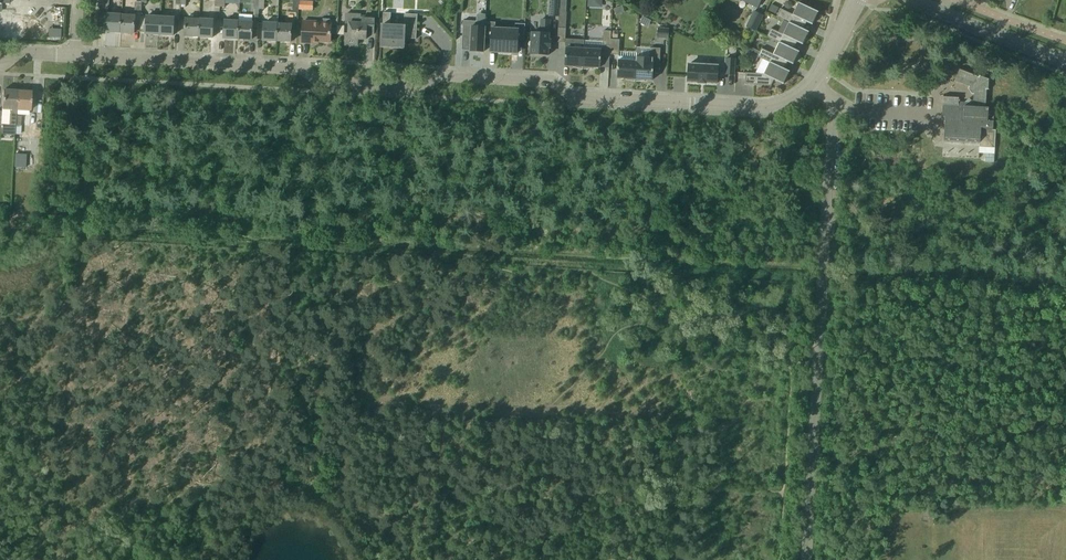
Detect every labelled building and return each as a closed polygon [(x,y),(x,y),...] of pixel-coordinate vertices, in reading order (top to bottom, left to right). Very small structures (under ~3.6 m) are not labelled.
[(121,15),(108,14),(109,0),(99,0),(97,26),(106,27),(106,31),(120,32),(121,15)] [(549,16),(558,16),(559,0),(550,0),(549,16)] [(776,16),(808,32),(809,31),(803,29),(806,22),(812,25),(818,12),(798,2),(792,14),(780,8),(776,16)] [(754,11),(747,26),(755,30),(762,15),(754,11)] [(416,39),(417,14),(404,13),(403,25),(390,25),(391,13),(383,12),(381,47),(398,47),(403,48),(404,38),(416,39)] [(349,23),(348,34),(345,33),(344,45),(357,45),(358,39),(366,39),(366,34),(374,34),(374,17),(362,16),(362,17),(361,17),(361,14),(345,13),(345,23),(349,23)] [(120,32),(134,33),(135,15),(121,15),(120,32)] [(160,17),(146,16),(146,22),(145,33),(159,34),(160,17)] [(642,16),(639,22),(644,25),(647,19),(642,16)] [(767,36),(799,52),(799,51),(793,49),(797,42),(802,44),(808,32),(776,16),(776,17),(788,23),(783,34),(771,28),(767,36)] [(159,34),(173,35),(174,24),(174,18),(160,17),(159,34)] [(277,41),(278,23),(278,17),(273,17),(272,23),(263,23),(263,29),(263,40),(277,41)] [(199,19),(185,18),(184,36),(198,36),(199,19)] [(198,36),(212,37),(213,20),(199,19),(198,36)] [(331,31),(331,23),(330,23),(329,19),(322,19),(321,22),(303,21),(302,32),(302,43),(311,43),(311,41),(330,42),(331,31)] [(548,55),(548,48),(550,48),(550,40),(549,40),(550,20),(541,19),(540,33),(531,32),(530,54),(548,55)] [(238,21),(224,20),(224,27),(223,38),(237,39),(238,21)] [(237,39),(251,39),(252,28),(252,22),(238,21),(237,39)] [(463,21),(462,37),(471,37),(470,51),(484,52),(484,38),(485,27),(477,27),(477,21),(463,21)] [(485,27),(484,38),(491,38),(490,52),(503,53),(505,28),(495,28),(495,22),(485,22),(485,27)] [(277,41),(291,42),(291,31),(291,24),(278,23),(277,41)] [(505,28),(503,53),(517,54),(517,40),(524,40),(525,24),(515,23),(515,29),(505,28)] [(557,42),(565,42),(566,28),(558,28),(557,42)] [(657,28),(657,38),(668,38),(668,28),(657,28)] [(611,39),(611,31),(603,30),(603,45),(610,45),(611,39)] [(757,56),(789,72),(790,71),(784,68),(787,61),(793,64),(799,52),(767,36),(779,42),(773,54),(761,48),(759,52),(757,56)] [(611,39),(610,45),(610,54),(618,55),(619,39),(611,39)] [(748,46),(746,51),(757,56),(759,52),(748,46)] [(582,70),(583,49),(566,48),(565,65),(572,66),(572,67),(582,69),(582,70)] [(636,57),(636,61),(635,82),(645,81),(645,79),(652,80),(653,73),(659,73),(660,48),(650,48),(649,57),(636,57)] [(601,50),(583,49),(582,70),(583,69),(592,68),(592,67),(600,67),(601,50)] [(757,56),(769,62),(764,74),(745,73),(745,84),(771,86),(771,85),(774,79),(783,84),(789,72),(757,56)] [(718,66),(688,64),(687,82),(698,82),(698,83),(706,83),(717,83),(717,76),(724,77),(724,74),(735,75),(736,59),(725,58),(725,66),(718,66)] [(636,61),(635,61),(618,60),(617,78),(625,78),(625,80),(634,81),(634,82),(635,82),(636,61)] [(945,119),(943,142),(979,144),(979,147),(994,148),(995,130),(993,130),(994,106),(987,106),(988,89),(989,90),(990,78),(979,74),(979,75),(960,68),(955,81),(969,86),(968,88),(972,94),(974,94),(973,102),(959,102),(959,96),(943,95),(942,119),(945,119)] [(3,90),(2,109),(2,111),(0,111),(0,137),(1,124),(15,125),(16,116),(16,110),(17,90),(3,90)] [(16,110),(30,110),(31,91),(17,90),(16,110)] [(16,116),(15,125),(15,134),(15,143),(24,143),(25,134),(21,134),(21,125),(21,116),(16,116)] [(15,153),(14,167),(26,168),(26,154),(15,153)] [(13,202),(13,211),(21,211),(22,203),(13,202)]
